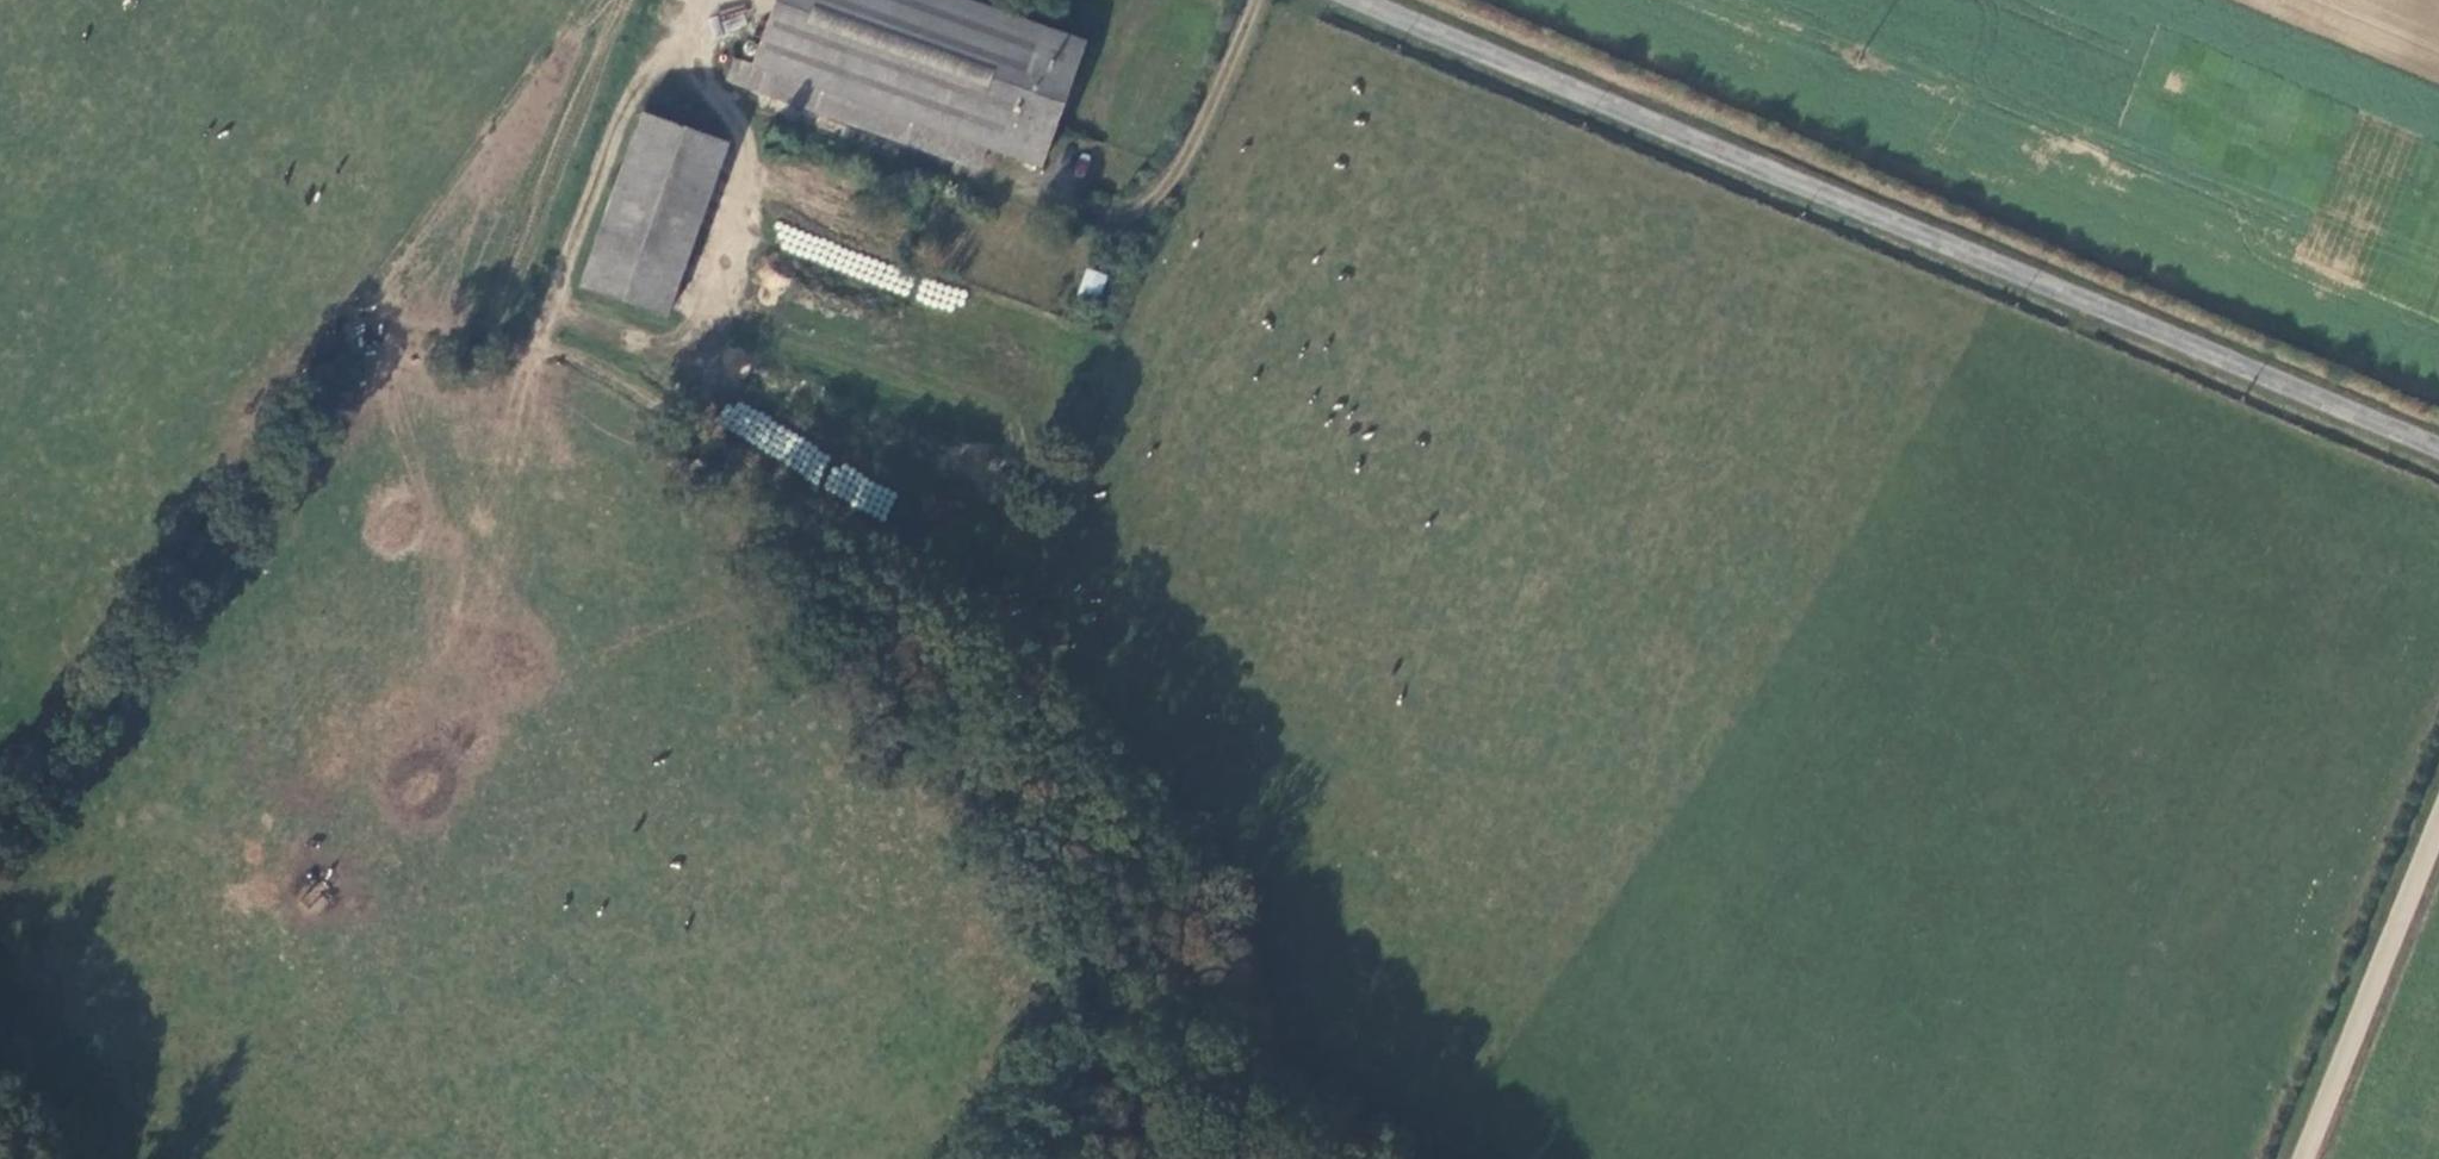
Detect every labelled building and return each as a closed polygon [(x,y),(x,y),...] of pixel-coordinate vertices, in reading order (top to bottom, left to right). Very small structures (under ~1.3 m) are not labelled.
[(1077,45),(942,0),(773,0),(743,91),(979,169),(985,151),(1036,168),(1077,45)] [(723,149),(645,116),(574,281),(653,314),(723,149)] [(1102,299),(1107,272),(1083,268),(1078,295),(1102,299)]
